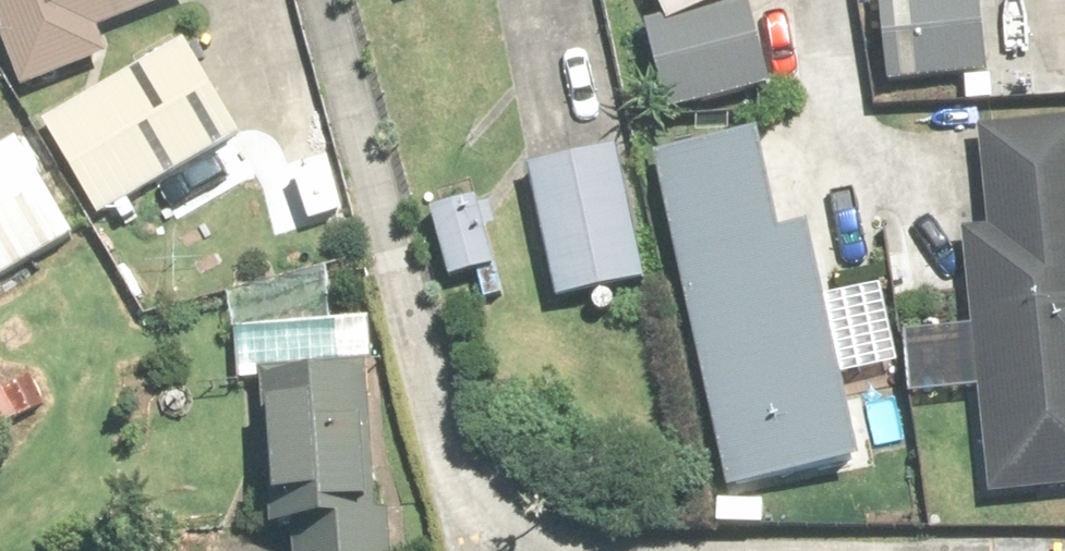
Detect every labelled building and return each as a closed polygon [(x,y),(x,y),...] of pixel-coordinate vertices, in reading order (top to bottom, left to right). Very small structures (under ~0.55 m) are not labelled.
[(24,94),(107,63),(96,34),(185,0),(0,0),(0,31),(24,94)] [(666,32),(649,35),(668,116),(768,92),(750,13),(745,0),(651,0),(666,32)] [(979,38),(975,0),(850,0),(855,57),(979,45),(979,38)] [(171,43),(33,124),(89,220),(228,137),(171,43)] [(977,497),(1064,489),(1064,123),(968,133),(978,230),(951,233),(977,497)] [(641,157),(711,492),(837,467),(788,231),(761,237),(740,136),(641,157)] [(0,158),(0,287),(77,241),(20,146),(0,158)] [(517,179),(519,190),(544,300),(635,281),(607,151),(531,168),(516,172),(517,179)] [(472,229),(466,210),(464,200),(417,212),(435,282),(473,271),(481,304),(490,301),(472,229)] [(356,364),(251,368),(252,407),(244,407),(247,502),(255,502),(256,531),(280,530),(281,550),(378,550),(376,513),(361,512),(356,364)]
